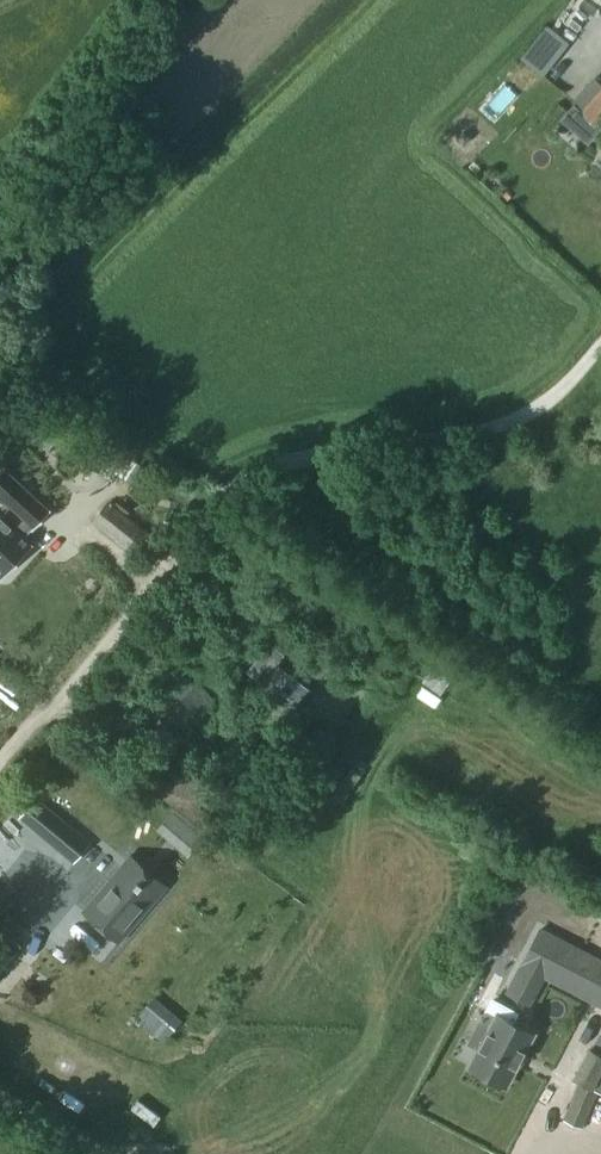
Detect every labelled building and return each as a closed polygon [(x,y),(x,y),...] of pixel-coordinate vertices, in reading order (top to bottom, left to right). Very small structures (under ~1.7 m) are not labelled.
[(556,26),(545,44),(526,33),(513,56),(567,88),(586,55),(566,44),(571,35),(556,26)] [(582,114),(600,130),(600,129),(600,93),(582,114)] [(37,463),(22,449),(2,470),(0,468),(0,503),(37,463)] [(113,481),(128,458),(115,451),(101,474),(113,481)] [(165,514),(130,481),(100,513),(135,546),(165,514)] [(3,576),(31,546),(20,536),(31,524),(10,504),(0,515),(0,573),(3,576)] [(37,800),(21,821),(67,858),(84,837),(37,800)] [(25,856),(0,829),(0,879),(25,856)] [(164,894),(127,864),(90,910),(128,940),(164,894)] [(10,927),(3,918),(0,921),(0,952),(10,944),(2,934),(10,927)] [(535,933),(505,993),(528,1005),(543,975),(600,1004),(600,966),(535,933)] [(30,995),(23,1008),(36,1016),(44,1003),(30,995)] [(507,1087),(533,1034),(496,1016),(470,1069),(507,1087)] [(557,1114),(583,1126),(598,1095),(600,1096),(600,1025),(557,1114)]
